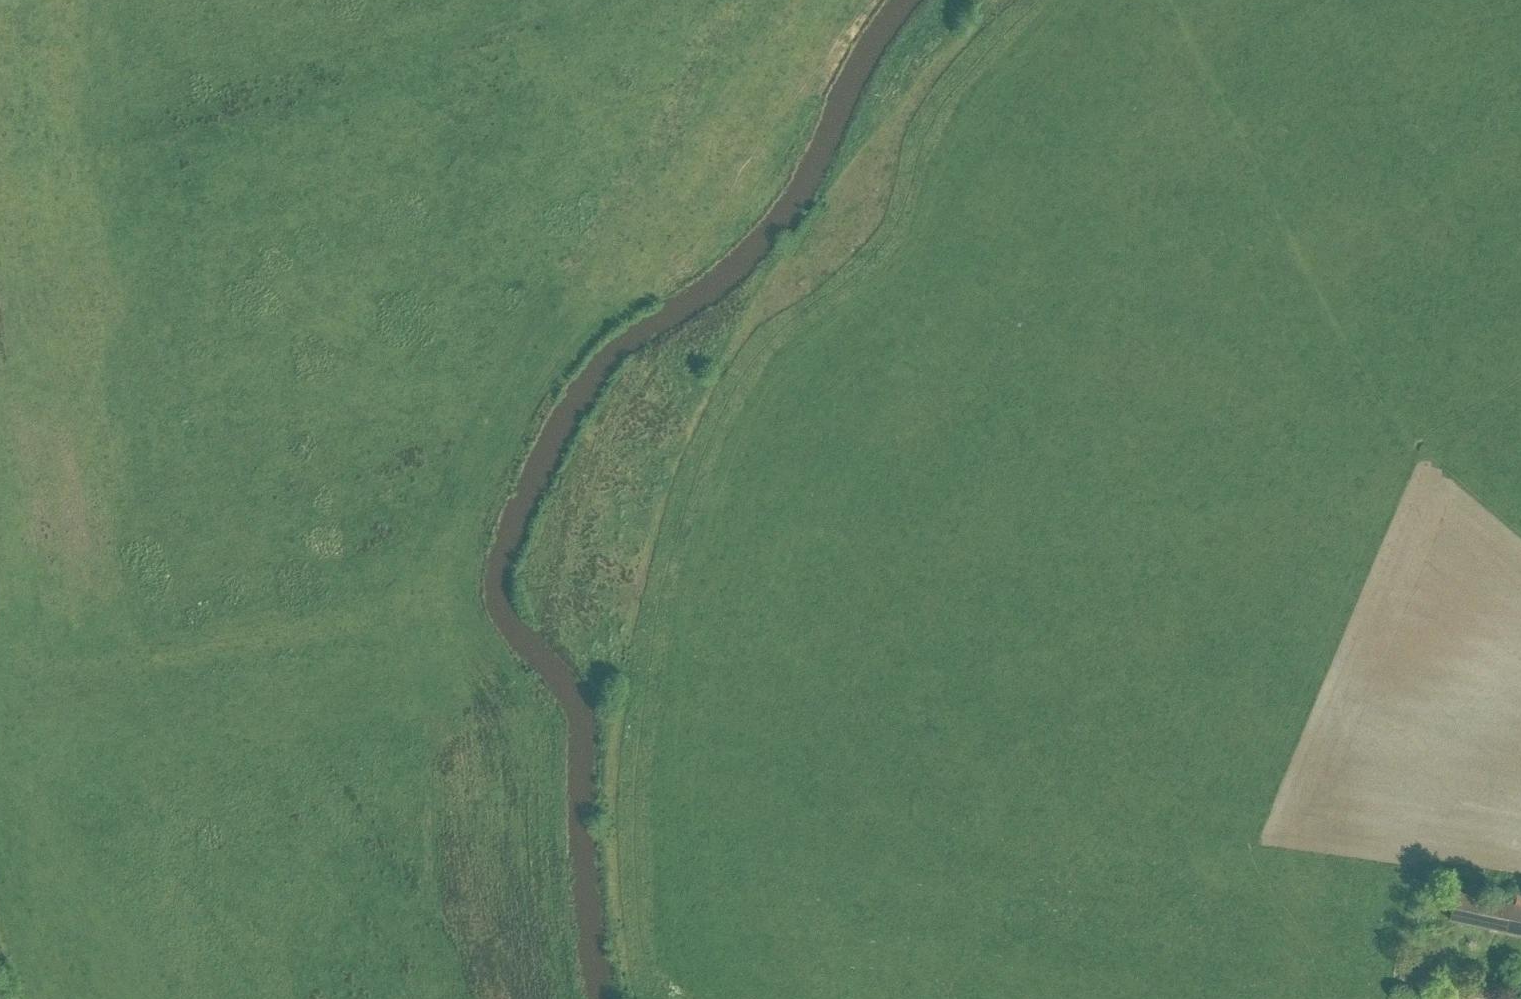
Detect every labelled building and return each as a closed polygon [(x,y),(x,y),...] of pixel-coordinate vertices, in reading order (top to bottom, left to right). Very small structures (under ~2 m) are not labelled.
[(1485,898),(1479,926),(1498,930),(1498,926),(1520,931),(1520,905),(1485,898)]
